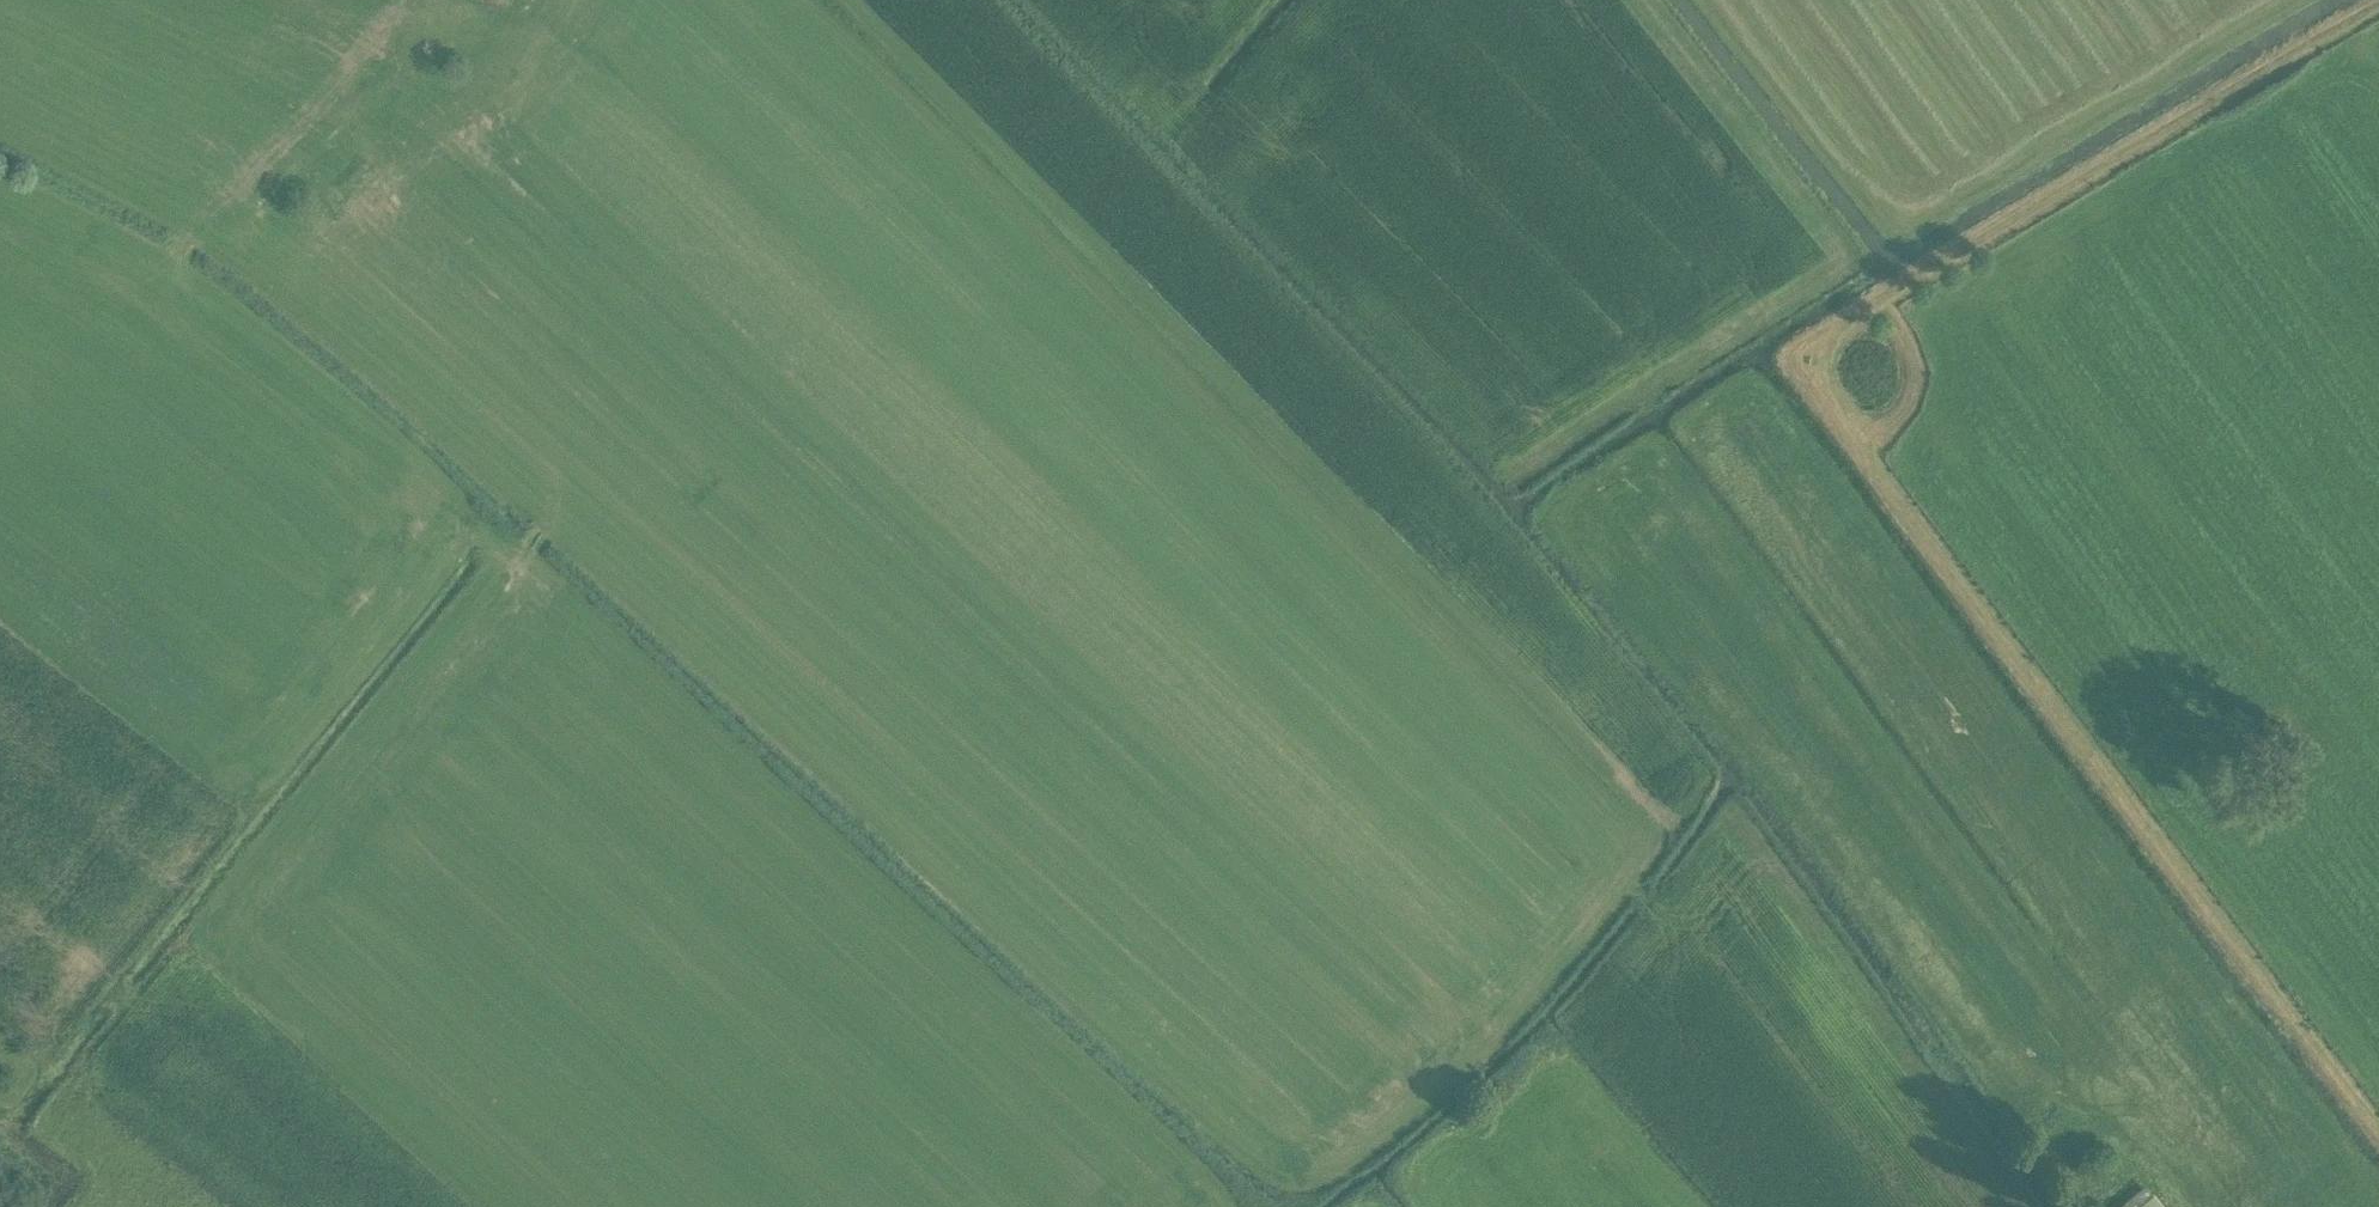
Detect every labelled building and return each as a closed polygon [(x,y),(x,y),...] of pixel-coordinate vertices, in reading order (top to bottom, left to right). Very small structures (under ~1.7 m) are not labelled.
[(2135,1206),(2167,1206),(2154,1191),(2135,1206)]
